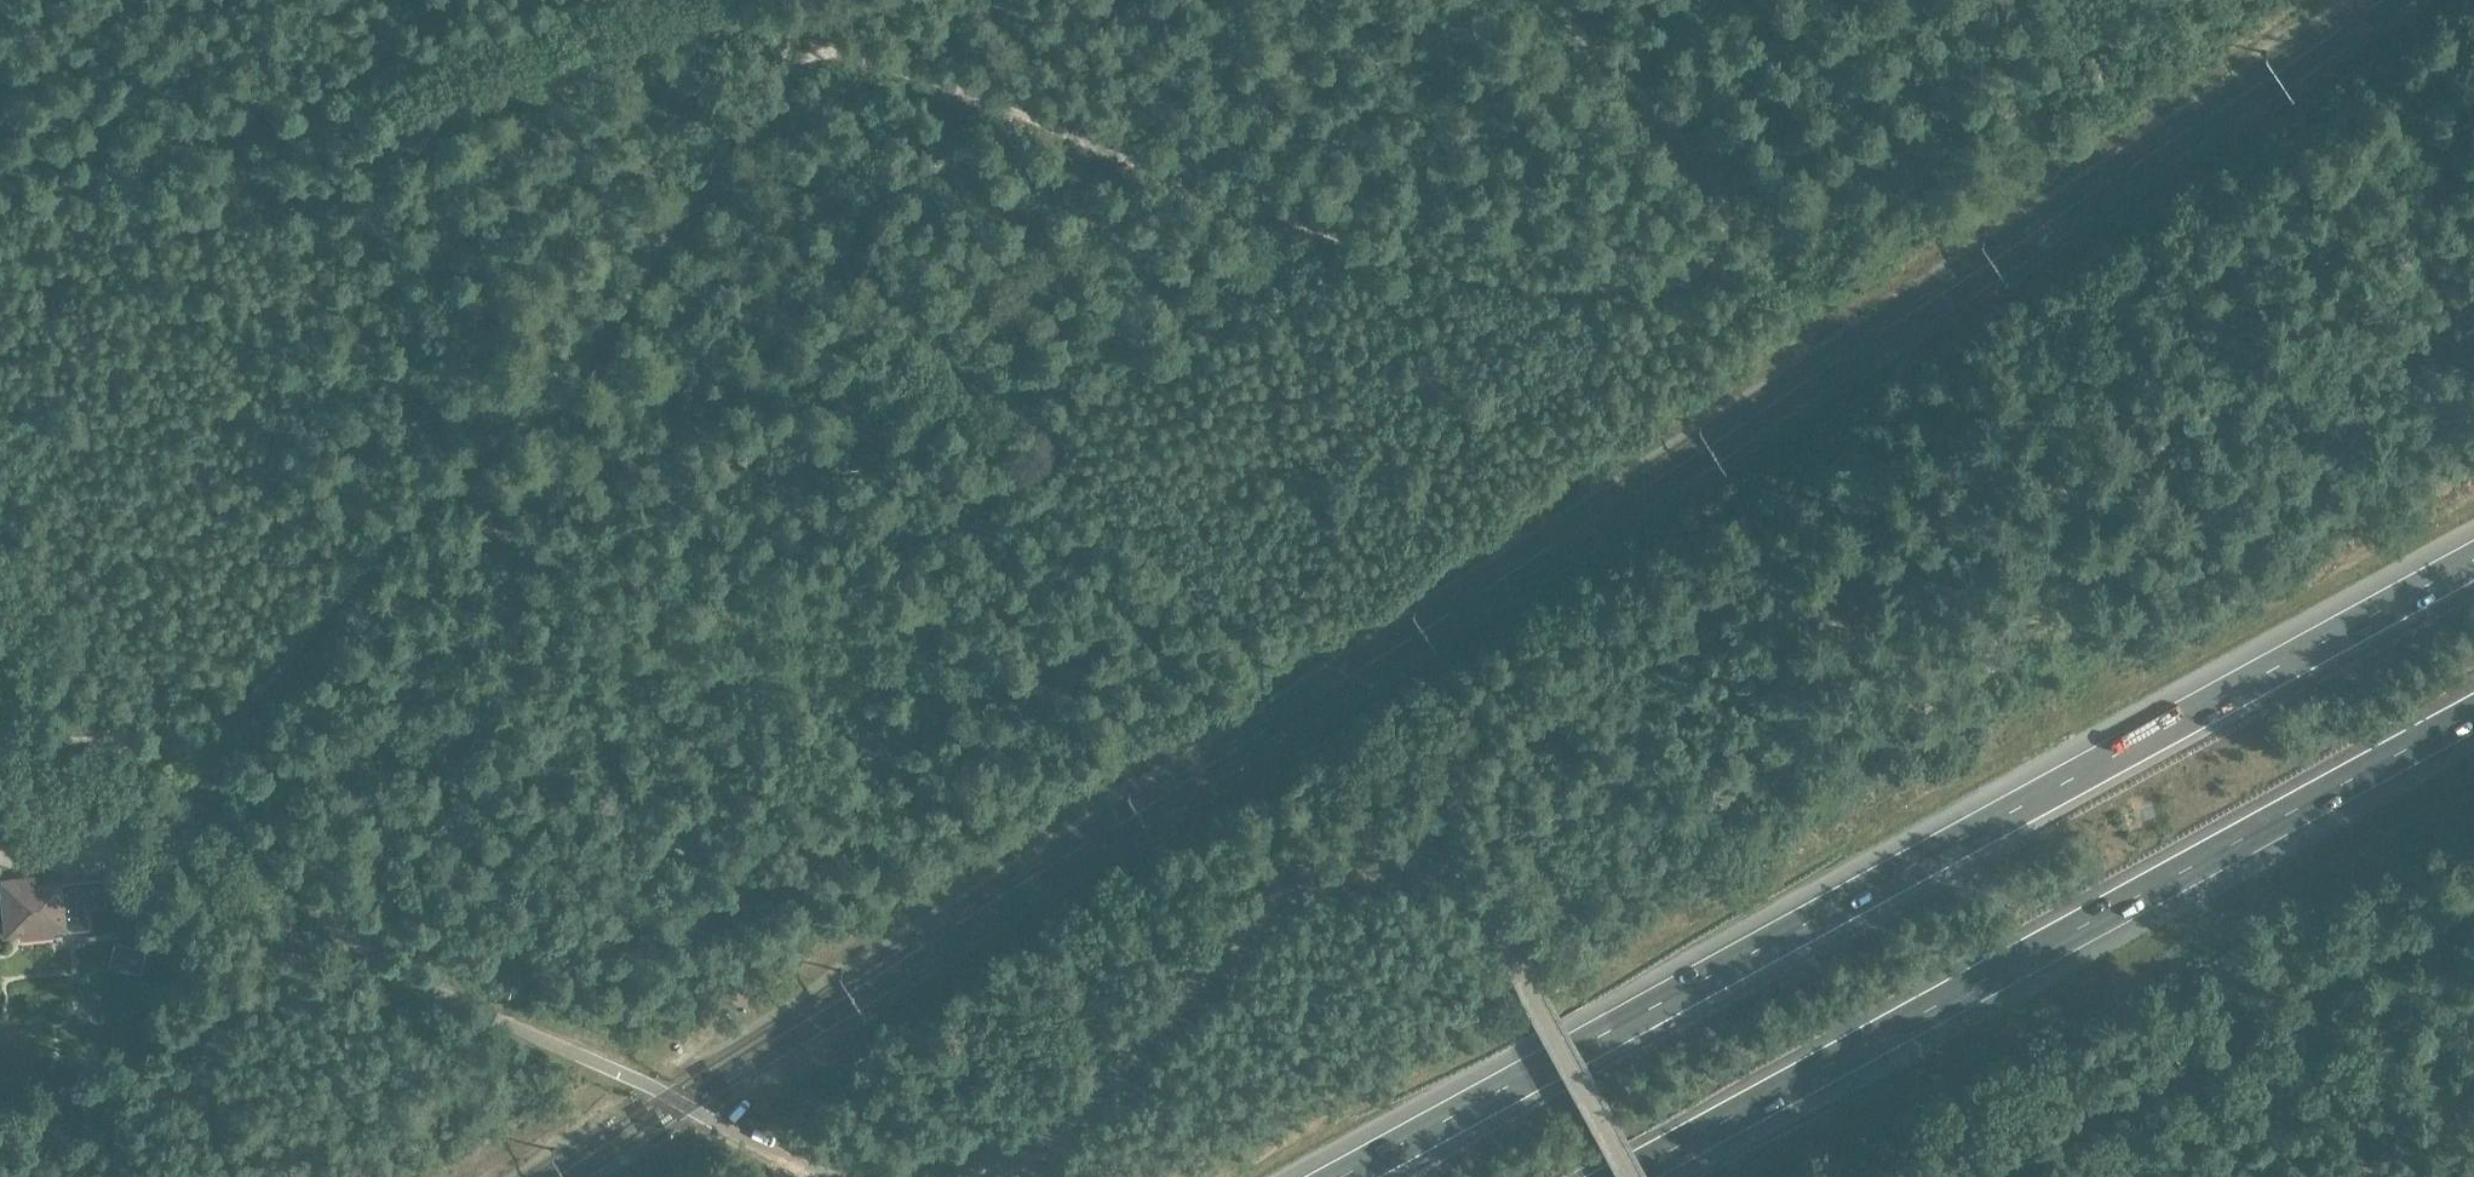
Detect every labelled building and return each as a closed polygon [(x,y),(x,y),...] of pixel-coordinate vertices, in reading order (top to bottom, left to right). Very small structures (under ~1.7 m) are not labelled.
[(0,879),(0,884),(5,935),(20,933),(21,938),(53,935),(53,930),(68,929),(68,928),(87,927),(85,906),(105,905),(103,880),(74,883),(74,882),(35,886),(29,881),(22,882),(17,878),(0,879)]
